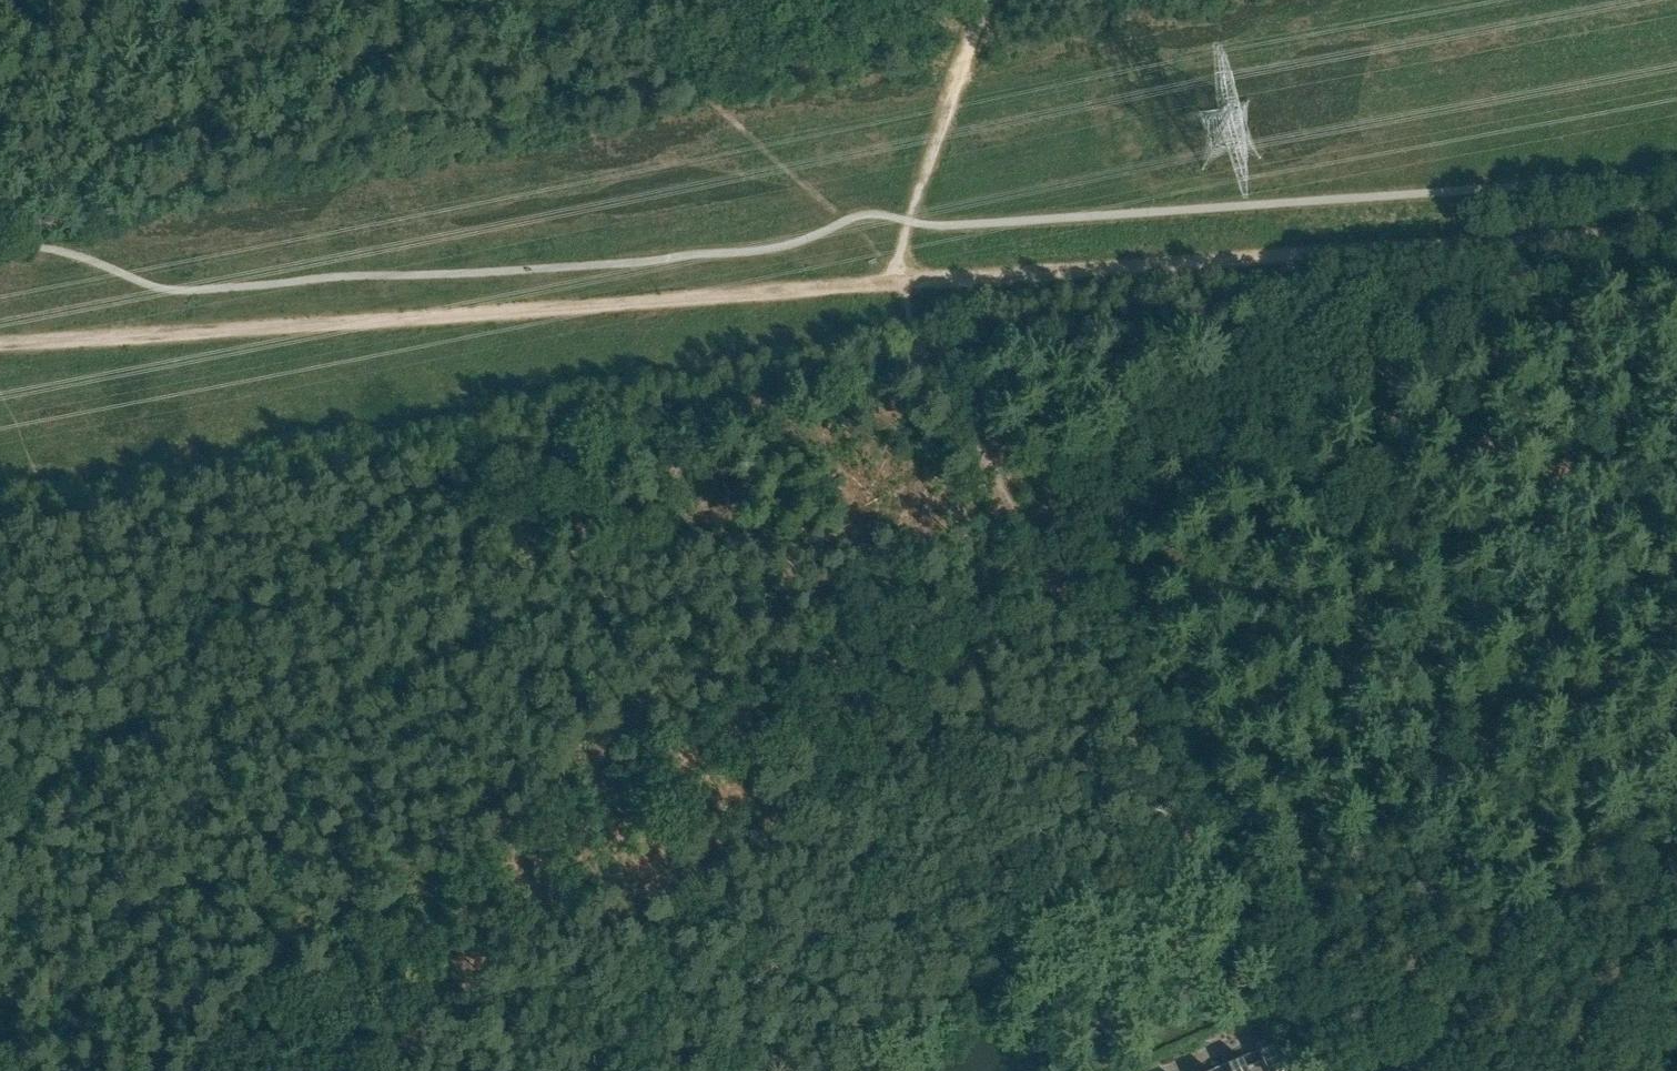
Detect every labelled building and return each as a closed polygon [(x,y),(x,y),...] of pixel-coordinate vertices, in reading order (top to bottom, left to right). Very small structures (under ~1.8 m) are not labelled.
[(1272,1046),(1257,1052),(1261,1062),(1246,1069),(1245,1069),(1246,1070),(1283,1070),(1272,1046)] [(1246,1069),(1242,1059),(1227,1065),(1229,1070),(1246,1070),(1245,1069),(1246,1069)]
